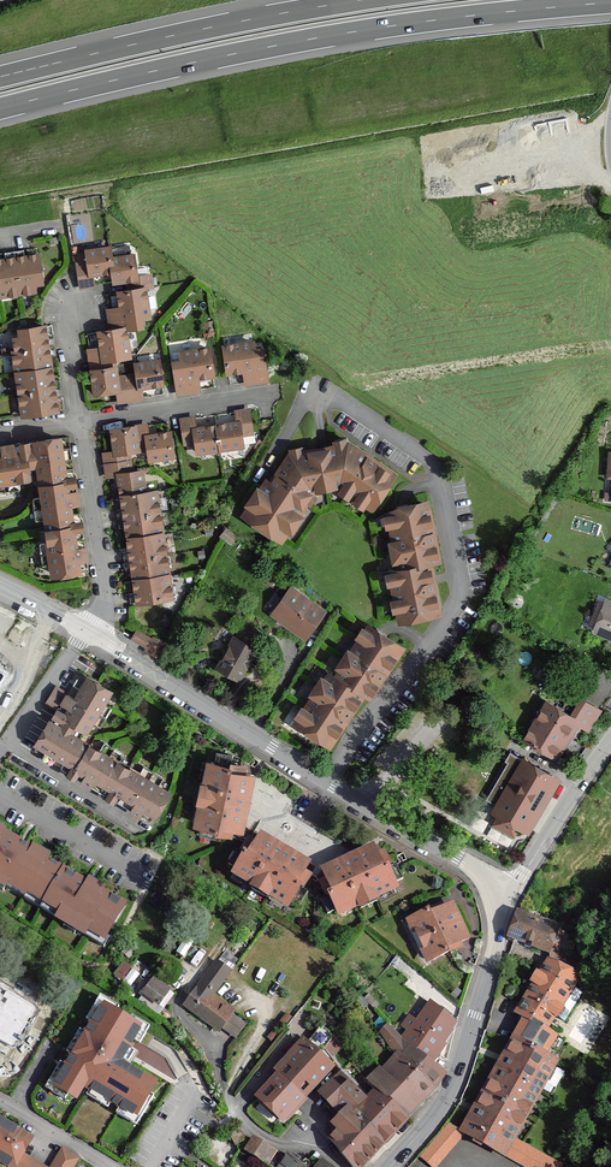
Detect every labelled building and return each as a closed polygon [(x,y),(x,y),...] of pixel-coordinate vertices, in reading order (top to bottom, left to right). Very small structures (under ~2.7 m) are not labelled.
[(472,163),(470,148),(463,149),(465,164),(472,163)] [(475,236),(476,241),(487,239),(485,225),(481,226),(482,236),(475,236)] [(131,256),(129,245),(110,248),(111,259),(131,256)] [(113,268),(111,259),(110,248),(110,247),(87,251),(89,262),(78,263),(81,286),(93,284),(91,270),(101,269),(113,268)] [(35,290),(34,283),(42,281),(38,255),(29,256),(30,260),(28,260),(26,260),(24,250),(5,253),(7,263),(5,264),(3,264),(3,261),(0,261),(0,296),(35,290)] [(306,250),(283,253),(285,266),(307,263),(306,250)] [(131,256),(111,259),(113,268),(115,281),(120,281),(127,279),(129,290),(146,288),(151,287),(149,275),(137,277),(133,255),(131,256)] [(110,312),(112,330),(127,328),(143,325),(142,318),(150,316),(146,288),(129,290),(120,292),(123,310),(117,311),(110,312)] [(15,339),(17,352),(56,346),(54,338),(47,339),(46,332),(45,326),(20,330),(21,338),(15,339)] [(131,356),(127,328),(112,330),(101,331),(102,341),(104,350),(91,352),(93,370),(116,367),(115,359),(131,356)] [(263,349),(254,350),(253,342),(224,346),(228,372),(238,370),(247,369),(249,382),(267,379),(263,349)] [(14,353),(17,374),(51,368),(50,362),(49,356),(57,355),(56,346),(17,352),(14,353)] [(211,348),(182,352),(183,360),(175,362),(180,392),(198,389),(196,376),(205,375),(215,373),(211,348)] [(139,374),(128,376),(131,398),(143,397),(141,386),(152,384),(163,383),(160,360),(137,364),(139,374)] [(131,398),(128,376),(118,377),(116,367),(93,370),(97,393),(108,391),(119,389),(120,400),(131,398)] [(51,368),(17,374),(20,394),(62,387),(60,379),(53,380),(52,374),(51,368)] [(63,396),(62,387),(20,394),(23,415),(57,410),(56,404),(55,397),(63,396)] [(229,424),(218,425),(221,448),(244,444),(242,434),(253,432),(249,409),(238,411),(240,422),(229,424)] [(199,451),(221,448),(218,425),(207,427),(196,429),(195,418),(183,420),(187,442),(197,441),(199,451)] [(146,425),(136,427),(139,449),(150,447),(151,458),(173,455),(170,433),(159,434),(148,436),(146,425)] [(108,464),(130,462),(129,450),(139,449),(136,427),(113,430),(114,442),(116,452),(106,454),(108,464)] [(71,447),(60,448),(59,438),(29,443),(30,453),(23,454),(21,444),(3,446),(5,457),(0,458),(0,492),(20,489),(19,478),(30,476),(41,474),(44,497),(39,497),(33,498),(36,521),(48,519),(49,530),(51,542),(40,543),(43,566),(54,564),(56,575),(79,571),(78,569),(89,567),(86,548),(75,550),(74,539),(84,538),(83,529),(72,531),(71,523),(82,522),(81,513),(70,515),(69,504),(79,502),(76,484),(66,486),(65,479),(75,477),(74,468),(64,470),(62,460),(72,458),(71,447)] [(268,480),(247,512),(282,536),(314,489),(340,484),(372,506),(393,474),(372,460),(348,444),(323,448),(291,455),(281,469),(272,482),(268,480)] [(132,471),(130,462),(108,464),(110,476),(120,474),(122,484),(123,496),(146,493),(143,470),(132,471)] [(41,474),(30,476),(30,481),(37,487),(39,497),(44,497),(41,474)] [(157,491),(146,493),(123,496),(124,502),(125,509),(118,510),(119,518),(160,512),(157,491)] [(391,570),(401,617),(438,610),(434,588),(429,563),(438,561),(433,536),(427,504),(403,509),(389,512),(400,568),(391,570)] [(130,538),(164,533),(160,512),(119,518),(120,527),(128,526),(129,532),(130,538)] [(83,529),(82,522),(71,523),(72,531),(83,529)] [(220,535),(230,542),(235,536),(225,529),(220,535)] [(51,542),(49,530),(38,532),(40,543),(51,542)] [(164,533),(130,538),(131,544),(132,550),(124,552),(125,560),(167,553),(164,533)] [(167,553),(125,560),(126,568),(135,567),(136,573),(136,580),(171,575),(167,553)] [(174,596),(171,575),(136,580),(137,585),(138,592),(131,594),(132,602),(174,596)] [(291,618),(310,632),(325,611),(294,590),(276,614),(288,622),(291,618)] [(607,602),(606,604),(597,601),(592,614),(596,616),(601,618),(596,629),(595,631),(610,637),(610,603),(607,602)] [(601,618),(596,616),(592,627),(596,629),(601,618)] [(291,618),(288,622),(298,630),(307,636),(310,632),(291,618)] [(330,671),(298,719),(329,741),(344,719),(362,693),(368,697),(382,676),(400,648),(380,635),(368,627),(336,675),(330,671)] [(150,637),(138,629),(133,636),(145,644),(150,637)] [(164,641),(154,636),(151,642),(161,647),(164,641)] [(227,649),(224,654),(218,666),(228,672),(238,678),(256,648),(235,636),(227,649)] [(161,647),(151,642),(148,648),(159,652),(161,647)] [(114,799),(122,804),(127,795),(136,800),(131,809),(150,821),(155,812),(155,811),(167,792),(157,787),(163,777),(144,765),(138,775),(118,762),(124,753),(104,741),(98,751),(79,739),(91,719),(100,725),(112,706),(102,700),(108,690),(89,678),(87,682),(78,676),(74,684),(83,689),(77,698),(68,693),(59,709),(67,713),(62,720),(55,715),(39,741),(48,747),(43,756),(53,762),(57,755),(65,760),(61,767),(69,771),(74,763),(80,767),(75,775),(91,785),(96,776),(105,781),(100,790),(107,795),(113,787),(119,790),(114,799)] [(83,689),(74,684),(68,693),(77,698),(83,689)] [(48,702),(59,709),(68,693),(57,686),(48,702)] [(580,720),(590,726),(600,708),(582,698),(577,706),(573,714),(563,709),(548,700),(526,738),(558,757),(559,755),(555,753),(566,735),(576,720),(579,722),(580,720)] [(573,714),(577,706),(568,700),(563,709),(573,714)] [(59,709),(55,715),(62,720),(67,713),(59,709)] [(576,720),(570,730),(573,732),(579,722),(576,720)] [(523,757),(513,751),(486,796),(496,802),(523,757)] [(210,761),(206,783),(202,801),(198,823),(201,824),(199,834),(216,837),(217,831),(218,823),(232,826),(240,827),(242,818),(243,811),(244,809),(230,806),(232,798),(245,801),(248,789),(249,782),(251,773),(243,771),(229,768),(231,760),(232,755),(216,752),(214,761),(210,761)] [(57,755),(53,762),(61,767),(65,760),(57,755)] [(537,808),(546,794),(556,778),(523,757),(496,802),(493,807),(498,811),(519,824),(529,830),(530,829),(526,826),(537,808)] [(245,764),(231,760),(229,768),(243,771),(245,764)] [(74,763),(69,771),(75,775),(80,767),(74,763)] [(91,785),(100,790),(105,781),(96,776),(91,785)] [(556,778),(546,794),(549,796),(559,779),(556,778)] [(202,801),(206,783),(200,782),(197,800),(202,801)] [(113,787),(107,795),(114,799),(119,790),(113,787)] [(127,795),(122,804),(131,809),(136,800),(127,795)] [(230,806),(244,809),(245,801),(232,798),(230,806)] [(519,824),(498,811),(492,821),(512,834),(519,824)] [(218,823),(217,831),(231,833),(232,826),(218,823)] [(8,887),(26,897),(28,894),(59,912),(57,915),(88,933),(90,931),(105,940),(107,936),(125,906),(120,903),(121,902),(104,892),(93,886),(91,888),(86,885),(79,881),(80,880),(47,861),(48,860),(36,853),(25,846),(24,849),(9,841),(11,838),(0,832),(0,882),(8,887)] [(284,852),(275,845),(269,842),(260,837),(256,843),(249,856),(242,852),(237,848),(228,862),(237,868),(235,870),(255,882),(270,892),(289,903),(291,900),(300,905),(308,891),(304,888),(296,884),(304,872),(307,865),(299,860),(292,856),(291,856),(285,867),(278,863),(284,852)] [(250,839),(242,852),(249,856),(256,843),(250,839)] [(51,854),(39,847),(36,853),(48,860),(51,854)] [(359,856),(358,857),(363,869),(356,872),(350,860),(340,865),(334,868),(324,872),(328,879),(333,893),(326,896),(321,898),(328,913),(337,909),(339,912),(359,902),(376,894),(396,885),(395,882),(404,878),(397,863),(392,865),(384,869),(377,856),(374,849),(366,853),(359,856)] [(291,856),(284,852),(278,863),(285,867),(291,856)] [(385,852),(377,856),(384,869),(392,865),(385,852)] [(358,857),(350,860),(356,872),(363,869),(358,857)] [(296,884),(304,888),(311,876),(304,872),(296,884)] [(107,887),(91,877),(86,885),(91,888),(93,886),(104,892),(107,887)] [(320,883),(326,896),(333,893),(328,879),(320,883)] [(0,882),(0,890),(5,893),(8,887),(0,882)] [(270,892),(255,882),(252,887),(267,897),(270,892)] [(28,894),(26,897),(24,899),(65,923),(64,926),(75,933),(76,931),(105,948),(111,938),(107,936),(105,940),(90,931),(88,933),(57,915),(59,912),(28,894)] [(376,894),(359,902),(362,907),(379,899),(376,894)] [(441,904),(429,910),(431,914),(444,908),(441,904)] [(451,905),(444,908),(431,914),(429,910),(411,919),(430,960),(448,952),(446,948),(460,942),(467,939),(460,923),(451,905)] [(558,929),(519,913),(511,934),(528,941),(526,945),(527,947),(530,948),(532,949),(534,948),(535,945),(549,951),(553,943),(559,946),(565,933),(558,930),(558,929)] [(446,948),(448,952),(461,946),(460,942),(446,948)] [(553,943),(549,951),(556,954),(559,946),(553,943)] [(557,954),(552,964),(574,974),(579,964),(557,954)] [(186,1002),(221,1028),(235,1009),(213,993),(229,970),(217,961),(196,989),(186,1002)] [(516,1012),(531,1021),(545,1029),(555,1015),(573,986),(579,976),(574,974),(552,964),(549,963),(533,988),(516,1012)] [(116,976),(122,980),(129,967),(124,964),(116,976)] [(142,993),(163,1007),(173,993),(153,979),(142,993)] [(38,1007),(0,984),(0,1029),(18,1040),(38,1007)] [(573,986),(555,1015),(565,1021),(583,992),(573,986)] [(357,1000),(363,1007),(369,1002),(361,995),(357,1000)] [(408,1031),(402,1037),(431,1062),(445,1043),(456,1022),(432,1001),(420,1017),(415,1012),(403,1026),(408,1031)] [(155,1083),(121,1061),(141,1027),(104,1004),(71,1059),(56,1084),(74,1095),(82,1082),(136,1115),(155,1083)] [(545,1029),(531,1021),(519,1041),(546,1056),(550,1050),(557,1037),(545,1029)] [(399,1056),(433,1086),(436,1082),(442,1073),(433,1068),(429,1065),(431,1062),(402,1037),(388,1023),(380,1032),(391,1049),(399,1056)] [(319,1055),(324,1048),(330,1039),(333,1034),(321,1025),(306,1044),(319,1055)] [(330,1039),(337,1048),(343,1043),(335,1031),(333,1034),(330,1039)] [(557,1037),(550,1050),(555,1053),(563,1040),(557,1037)] [(324,1048),(330,1055),(337,1048),(330,1039),(324,1048)] [(287,1053),(293,1058),(305,1045),(300,1040),(287,1053)] [(500,1153),(510,1136),(552,1059),(546,1056),(519,1041),(512,1054),(486,1102),(467,1135),(500,1153)] [(306,1044),(305,1045),(293,1058),(279,1074),(304,1096),(316,1083),(330,1066),(319,1055),(306,1044)] [(324,1048),(319,1055),(330,1066),(335,1061),(330,1055),(324,1048)] [(433,1086),(399,1056),(392,1064),(423,1094),(426,1097),(435,1088),(433,1086)] [(423,1094),(392,1064),(386,1072),(416,1101),(423,1094)] [(416,1101),(386,1072),(381,1067),(368,1080),(375,1088),(404,1114),(412,1105),(416,1101)] [(336,1085),(344,1075),(342,1073),(344,1071),(341,1068),(331,1081),(336,1085)] [(304,1096),(279,1074),(269,1085),(259,1096),(284,1118),(295,1106),(296,1107),(302,1101),(301,1099),(304,1096)] [(336,1085),(331,1081),(321,1093),(334,1105),(339,1109),(356,1088),(344,1075),(336,1085)] [(348,1119),(353,1114),(366,1098),(356,1088),(339,1109),(343,1114),(346,1116),(348,1119)] [(353,1114),(384,1142),(394,1131),(401,1124),(404,1127),(410,1120),(404,1114),(375,1088),(366,1098),(353,1114)] [(348,1119),(341,1128),(338,1131),(332,1136),(332,1141),(355,1166),(362,1166),(370,1157),(384,1142),(353,1114),(348,1119)] [(341,1128),(348,1119),(346,1116),(343,1114),(332,1124),(338,1131),(341,1128)] [(22,1156),(26,1150),(24,1149),(25,1147),(24,1139),(16,1135),(18,1133),(0,1123),(0,1163),(7,1166),(39,1166),(22,1156)] [(433,1166),(435,1166),(460,1139),(463,1131),(450,1124),(422,1157),(433,1166)] [(228,1136),(230,1139),(232,1138),(237,1144),(245,1139),(240,1130),(228,1136)] [(510,1136),(500,1153),(526,1166),(560,1166),(562,1164),(551,1158),(510,1136)] [(276,1152),(277,1150),(270,1149),(262,1144),(254,1139),(251,1141),(250,1145),(246,1151),(268,1165),(276,1152)] [(268,1165),(272,1166),(283,1166),(290,1157),(283,1152),(277,1150),(276,1152),(268,1165)] [(78,1159),(64,1151),(54,1166),(73,1166),(78,1159)] [(290,1157),(283,1166),(304,1166),(290,1157)]
